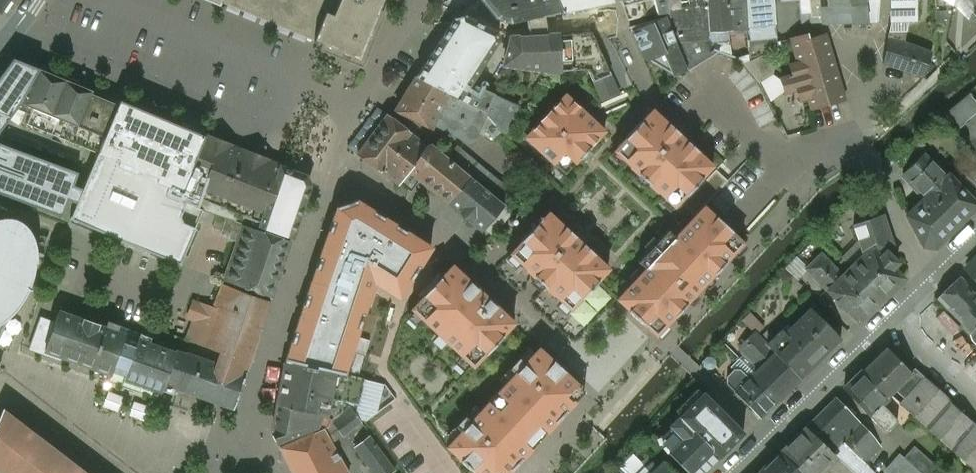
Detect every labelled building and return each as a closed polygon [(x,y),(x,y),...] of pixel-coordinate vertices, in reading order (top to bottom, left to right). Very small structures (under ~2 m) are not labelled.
[(9,0),(0,0),(0,13),(9,0)] [(358,58),(382,0),(215,0),(358,58)] [(496,19),(512,23),(526,20),(543,17),(560,13),(555,0),(481,0),(496,19)] [(560,13),(613,3),(612,0),(555,0),(560,13)] [(627,21),(665,11),(664,4),(663,0),(618,0),(627,21)] [(664,4),(665,11),(665,17),(666,21),(667,21),(672,38),(708,35),(708,32),(706,0),(663,0),(664,4)] [(708,32),(746,30),(746,27),(745,0),(706,0),(708,32)] [(746,27),(773,24),(771,0),(745,0),(746,27)] [(813,17),(821,17),(821,23),(849,22),(847,0),(811,0),(813,17)] [(849,22),(867,23),(865,1),(865,0),(847,0),(849,22)] [(890,22),(907,21),(915,21),(915,0),(890,0),(890,22)] [(879,1),(865,1),(867,23),(878,22),(879,1)] [(464,16),(454,19),(416,77),(460,100),(466,90),(498,41),(496,33),(464,16)] [(543,17),(526,20),(529,36),(546,35),(543,17)] [(665,17),(629,27),(642,57),(674,76),(686,71),(672,38),(667,21),(666,21),(665,17)] [(907,21),(890,22),(887,39),(902,44),(907,21)] [(413,31),(400,49),(407,54),(420,36),(413,31)] [(592,33),(559,35),(561,72),(588,70),(593,82),(610,75),(592,33)] [(529,36),(511,38),(504,65),(551,72),(561,72),(559,35),(546,35),(529,36)] [(708,35),(672,38),(686,71),(713,50),(712,45),(708,35)] [(146,65),(154,43),(141,38),(133,60),(146,65)] [(768,38),(748,41),(749,55),(740,60),(744,64),(770,53),(768,38)] [(825,41),(814,39),(791,39),(799,64),(789,67),(792,77),(780,80),(784,92),(796,89),(799,100),(808,97),(812,109),(843,100),(825,41)] [(902,44),(887,39),(882,64),(904,70),(923,78),(931,53),(902,44)] [(748,41),(712,45),(713,50),(740,60),(749,55),(748,41)] [(232,58),(213,44),(201,60),(221,74),(232,58)] [(16,49),(0,70),(0,127),(14,103),(21,99),(35,72),(41,60),(16,49)] [(93,92),(49,74),(48,78),(35,72),(21,99),(24,100),(22,104),(32,109),(26,124),(86,149),(105,100),(91,95),(93,92)] [(460,100),(416,77),(395,112),(431,130),(434,126),(469,144),(485,114),(485,113),(460,100)] [(518,108),(474,87),(470,92),(466,90),(460,100),(485,113),(485,114),(503,135),(518,108)] [(606,120),(569,87),(527,134),(564,166),(606,120)] [(763,126),(779,117),(765,90),(748,98),(763,126)] [(975,114),(975,96),(971,91),(946,114),(960,129),(975,114)] [(656,100),(612,148),(673,203),(717,155),(656,100)] [(178,132),(117,105),(98,154),(70,219),(180,265),(198,223),(197,222),(202,211),(197,209),(197,207),(178,200),(191,168),(202,141),(201,140),(199,145),(176,137),(178,132)] [(387,115),(356,155),(380,172),(410,133),(387,115)] [(410,133),(380,172),(398,185),(409,171),(426,146),(410,133)] [(60,210),(79,165),(0,136),(0,187),(60,210)] [(281,168),(204,137),(202,141),(191,168),(208,174),(197,207),(197,209),(202,211),(235,222),(242,217),(242,216),(262,223),(281,168)] [(431,145),(426,146),(409,171),(448,203),(470,177),(447,158),(431,145)] [(487,173),(456,147),(447,158),(470,177),(491,195),(501,184),(487,173)] [(945,179),(922,155),(903,175),(925,198),(945,179)] [(191,168),(178,200),(197,207),(208,174),(191,168)] [(310,180),(281,168),(262,223),(260,228),(290,239),(310,180)] [(954,228),(975,207),(975,206),(960,189),(947,176),(945,179),(925,198),(954,228)] [(491,195),(470,177),(448,203),(481,230),(503,205),(491,195)] [(523,192),(507,178),(501,184),(491,195),(503,205),(508,209),(523,192)] [(971,180),(960,189),(975,206),(975,185),(971,180)] [(706,196),(625,284),(664,319),(745,231),(706,196)] [(954,228),(925,198),(906,216),(923,247),(936,247),(954,228)] [(508,209),(503,205),(481,230),(482,231),(487,225),(494,230),(498,230),(505,221),(512,213),(508,209)] [(610,265),(548,208),(512,248),(573,304),(610,265)] [(332,222),(285,361),(334,372),(363,284),(402,308),(430,268),(351,214),(332,222)] [(882,217),(853,227),(859,247),(864,255),(876,242),(888,254),(893,249),(882,217)] [(7,322),(10,319),(13,316),(16,313),(20,308),(25,301),(29,292),(30,292),(31,289),(30,288),(34,278),(35,270),(36,264),(37,264),(37,255),(43,257),(44,255),(37,252),(35,241),(33,237),(29,230),(27,227),(20,222),(14,220),(6,219),(2,219),(0,220),(0,338),(7,322)] [(225,224),(216,221),(213,228),(222,232),(225,224)] [(290,242),(254,230),(255,230),(243,226),(224,282),(271,298),(290,242)] [(864,255),(849,270),(880,301),(902,279),(892,268),(897,263),(888,254),(876,242),(864,255)] [(841,277),(820,256),(805,270),(826,291),(841,277)] [(968,269),(975,277),(975,261),(968,269)] [(880,301),(849,270),(841,277),(826,291),(836,301),(835,302),(846,313),(847,312),(857,323),(880,301)] [(510,329),(444,275),(410,316),(476,370),(510,329)] [(937,299),(957,319),(971,305),(975,310),(975,294),(959,277),(937,299)] [(269,301),(222,284),(212,310),(199,345),(248,360),(247,361),(249,362),(249,361),(250,361),(269,301)] [(212,310),(199,305),(200,304),(192,302),(188,313),(195,315),(186,341),(199,345),(212,310)] [(974,341),(933,303),(914,321),(975,384),(975,343),(974,341)] [(971,305),(957,319),(972,334),(974,341),(975,343),(975,310),(971,305)] [(791,328),(821,358),(840,339),(810,309),(791,328)] [(125,337),(58,313),(55,323),(45,351),(62,357),(111,374),(112,371),(124,338),(125,337)] [(55,323),(41,317),(29,350),(61,361),(62,357),(45,351),(55,323)] [(821,358),(791,328),(784,334),(781,330),(766,346),(768,348),(774,354),(799,379),(821,358)] [(746,333),(735,343),(740,348),(750,338),(746,333)] [(174,354),(149,345),(151,338),(141,334),(140,334),(137,343),(124,338),(112,371),(125,376),(124,378),(161,391),(173,395),(175,389),(174,389),(186,355),(175,351),(174,354)] [(766,346),(754,334),(750,338),(740,348),(759,368),(769,359),(763,353),(768,348),(766,346)] [(886,348),(863,372),(887,399),(895,391),(912,375),(911,374),(886,348)] [(208,400),(218,363),(187,353),(186,355),(174,389),(175,389),(208,400)] [(799,379),(774,354),(769,359),(759,368),(756,372),(781,397),(799,379)] [(589,393),(550,357),(503,408),(540,444),(589,393)] [(711,358),(707,359),(704,362),(704,366),(707,369),(712,369),(715,366),(714,361),(711,358)] [(334,372),(285,361),(276,405),(317,416),(318,416),(325,417),(329,398),(334,372)] [(218,363),(208,400),(230,409),(233,410),(245,373),(244,372),(244,373),(218,363)] [(911,374),(912,375),(895,391),(905,401),(901,406),(975,472),(975,425),(914,370),(911,374)] [(363,380),(334,372),(329,398),(331,399),(331,398),(357,404),(363,380)] [(781,397),(756,372),(752,375),(777,401),(781,397)] [(887,399),(863,372),(845,389),(869,416),(882,404),(887,399)] [(777,401),(752,375),(735,392),(761,418),(777,401)] [(363,380),(357,404),(370,407),(375,384),(363,380)] [(668,427),(681,440),(667,454),(687,472),(704,472),(743,434),(703,393),(668,427)] [(860,424),(835,398),(805,428),(831,453),(843,442),(860,424)] [(882,404),(869,416),(885,434),(898,421),(882,404)] [(317,416),(276,405),(271,433),(277,444),(314,429),(317,416)] [(349,407),(333,421),(332,422),(332,423),(337,430),(342,436),(361,422),(349,407)] [(503,408),(458,454),(478,472),(512,472),(540,444),(503,408)] [(1,413),(0,416),(0,469),(6,472),(80,472),(1,413)] [(337,430),(332,423),(330,429),(323,430),(327,437),(337,430)] [(881,446),(860,424),(843,442),(864,463),(881,446)] [(805,428),(788,445),(816,472),(818,472),(822,469),(835,456),(831,453),(805,428)] [(279,448),(292,472),(347,472),(327,437),(323,430),(319,430),(279,448)] [(369,436),(354,447),(360,455),(359,456),(361,457),(373,472),(391,472),(394,471),(369,436)] [(914,446),(904,458),(920,472),(940,472),(942,471),(914,446)] [(780,452),(759,472),(802,472),(780,452)] [(899,454),(883,472),(885,472),(920,472),(904,458),(899,454)] [(822,469),(826,472),(854,472),(835,456),(822,469)] [(654,472),(673,472),(664,463),(656,470),(654,472)] [(643,472),(654,472),(656,470),(651,465),(643,472)]
